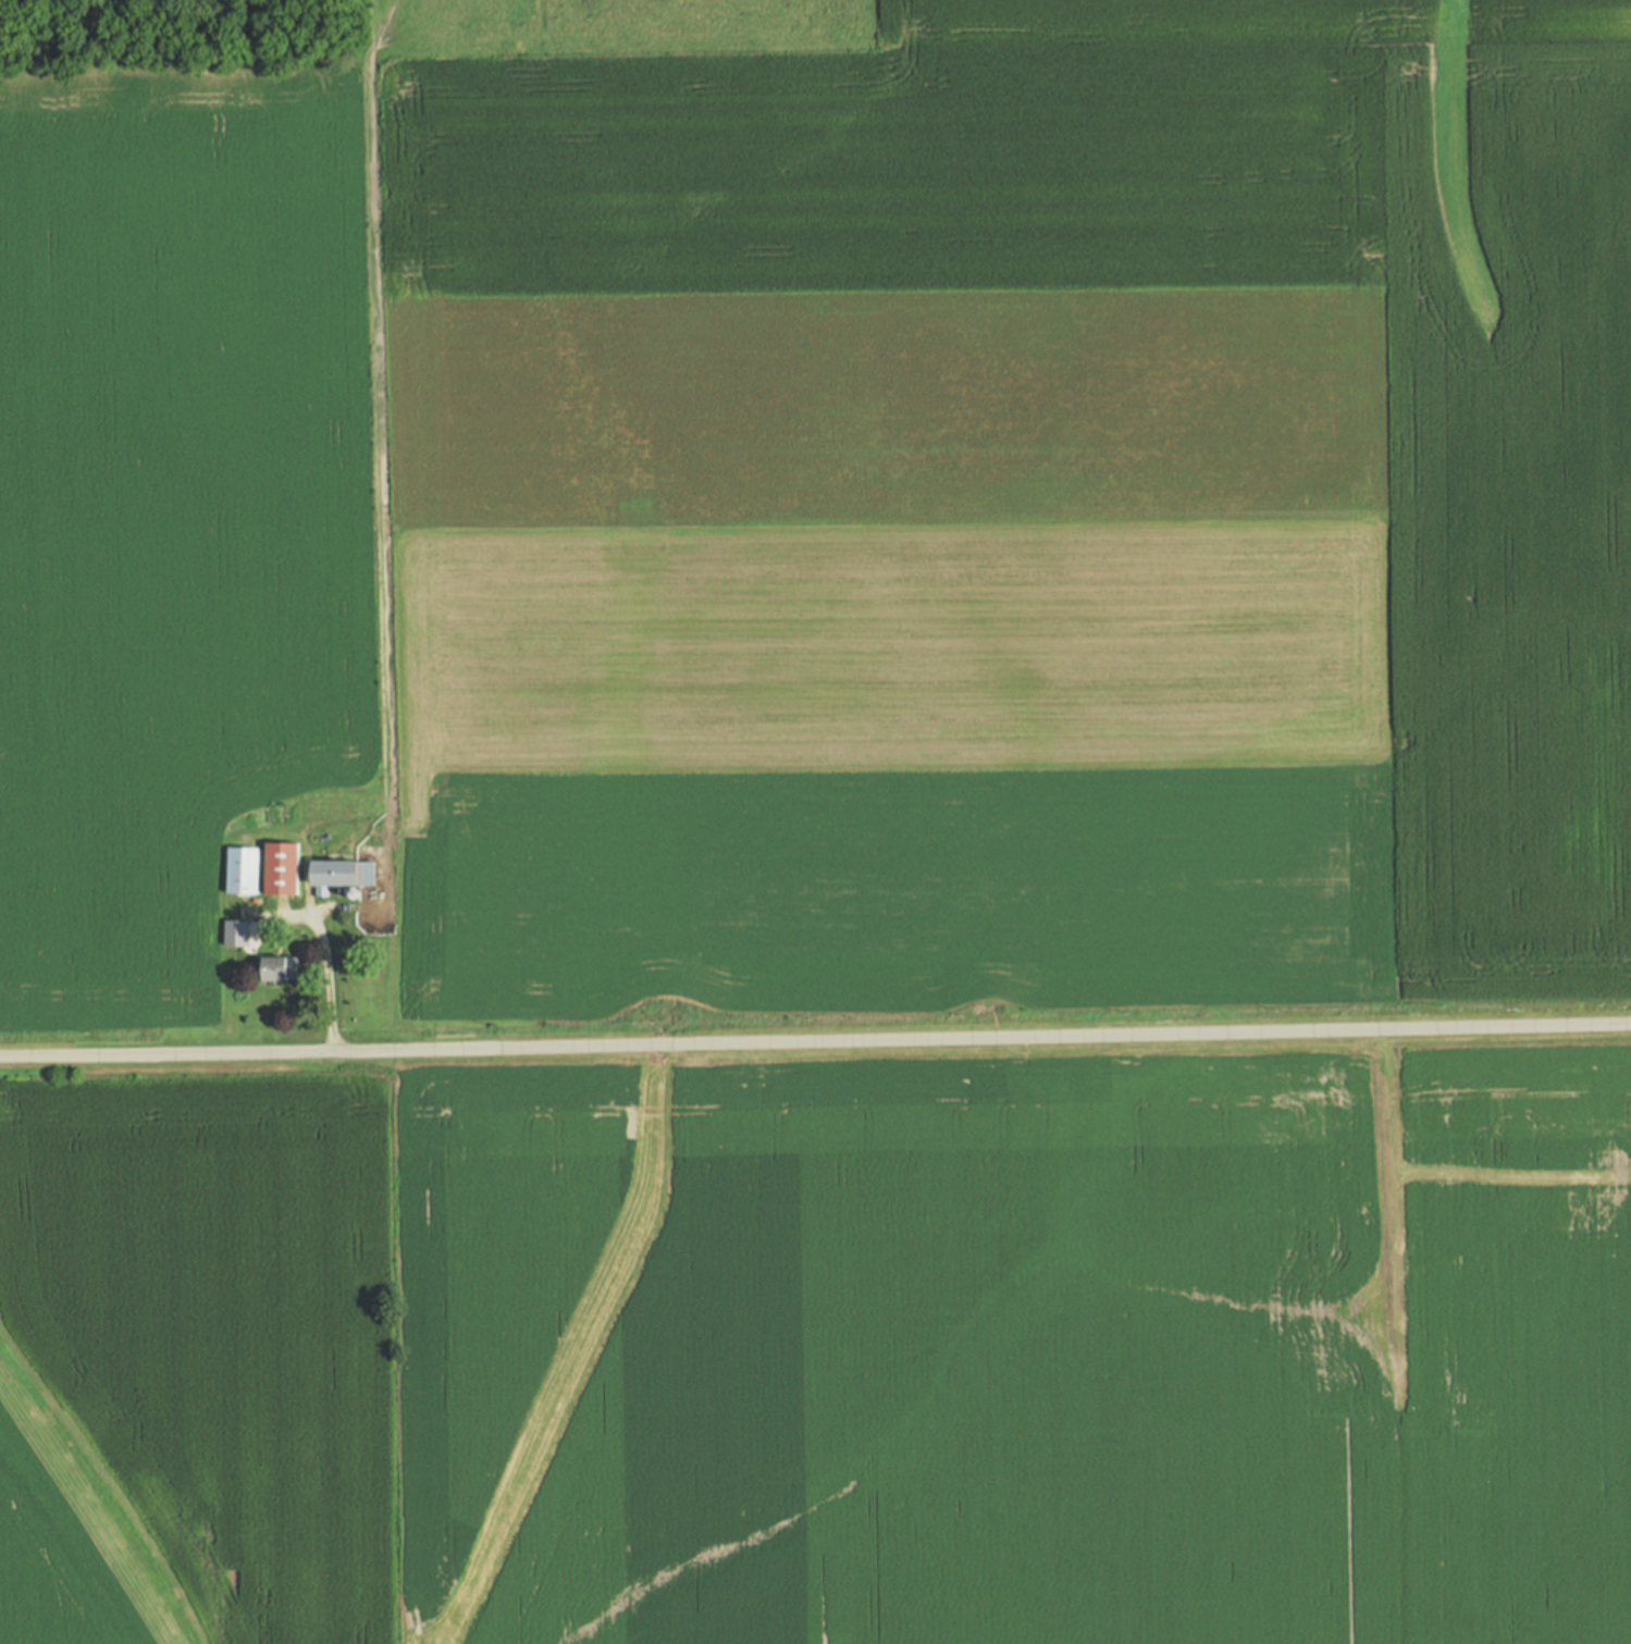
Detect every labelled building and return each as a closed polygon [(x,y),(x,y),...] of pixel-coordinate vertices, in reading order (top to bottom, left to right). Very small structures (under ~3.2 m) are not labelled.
[(269,893),(268,843),(300,843),(301,893),(269,893)] [(227,849),(258,848),(259,894),(228,894),(227,849)] [(317,897),(317,862),(368,861),(368,883),(330,883),(331,897),(317,897)] [(250,955),(250,940),(265,939),(265,955),(250,955)] [(263,973),(263,957),(293,957),(293,981),(269,981),(269,973),(263,973)]
